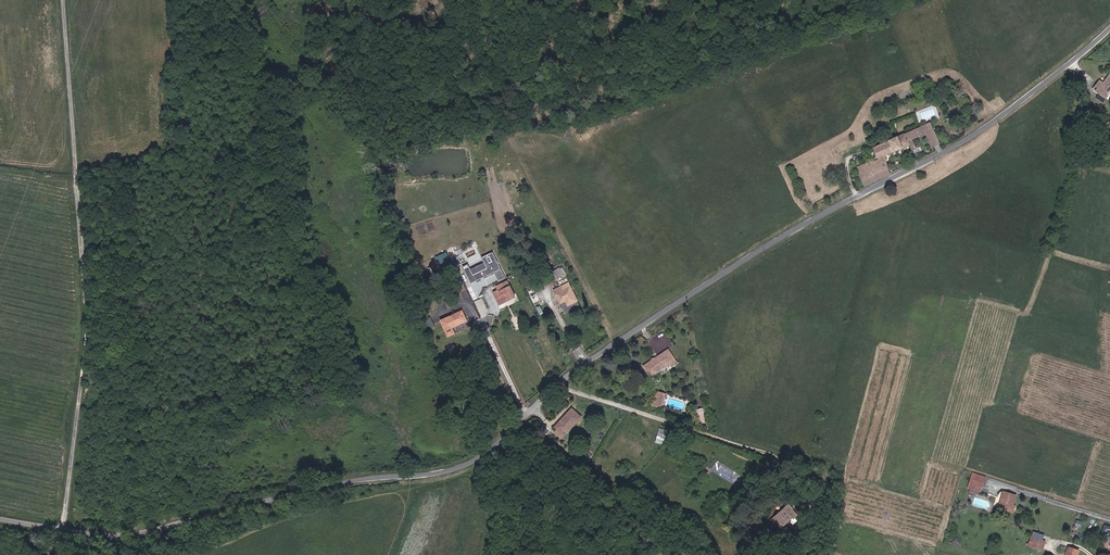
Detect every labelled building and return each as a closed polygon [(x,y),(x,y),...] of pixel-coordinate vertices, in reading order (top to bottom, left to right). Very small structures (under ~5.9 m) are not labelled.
[(1108,78),(1108,80),(1107,81),(1106,80),(1105,81),(1102,78),(1095,87),(1101,92),(1103,90),(1106,92),(1109,92),(1109,75),(1108,78)] [(931,148),(940,144),(930,123),(873,148),(878,159),(874,160),(874,159),(856,168),(864,185),(890,173),(885,156),(909,145),(912,151),(916,149),(912,140),(925,134),(931,148)] [(436,256),(441,267),(452,262),(448,251),(436,256)] [(485,263),(488,268),(474,275),(471,269),(469,264),(463,267),(469,278),(472,284),(491,275),(495,273),(494,271),(500,268),(492,253),(486,256),(482,258),(485,263)] [(463,267),(469,264),(464,254),(458,256),(463,267)] [(474,275),(488,268),(485,263),(471,269),(474,275)] [(562,265),(553,271),(558,279),(567,274),(562,265)] [(509,287),(507,283),(501,270),(500,268),(494,271),(495,273),(493,274),(500,286),(496,288),(497,290),(498,292),(509,287)] [(563,300),(565,305),(577,300),(568,283),(553,291),(558,302),(563,300)] [(497,290),(492,293),(498,305),(514,297),(509,287),(498,292),(497,290)] [(462,311),(442,322),(447,332),(453,328),(467,321),(462,311)] [(453,328),(447,332),(450,337),(456,334),(453,328)] [(664,368),(666,370),(672,367),(663,353),(644,365),(651,376),(664,368)] [(697,409),(700,422),(707,420),(703,407),(697,409)] [(563,420),(556,426),(563,433),(580,417),(572,408),(561,418),(563,420)] [(659,428),(658,433),(666,436),(668,431),(659,428)] [(969,486),(971,487),(979,489),(981,490),(985,476),(973,472),(969,486)] [(1004,492),(999,508),(1010,512),(1011,508),(1013,508),(1016,496),(1004,492)] [(792,506),(788,502),(784,506),(785,508),(777,516),(776,516),(772,521),(780,528),(789,518),(793,522),(796,519),(794,516),(797,513),(791,507),(792,506)] [(820,527),(812,519),(808,523),(814,529),(815,531),(820,527)] [(814,529),(808,523),(798,533),(804,539),(814,529)] [(1030,547),(1042,551),(1045,542),(1032,537),(1030,547)] [(1109,541),(1103,539),(1101,547),(1106,549),(1109,541)]
